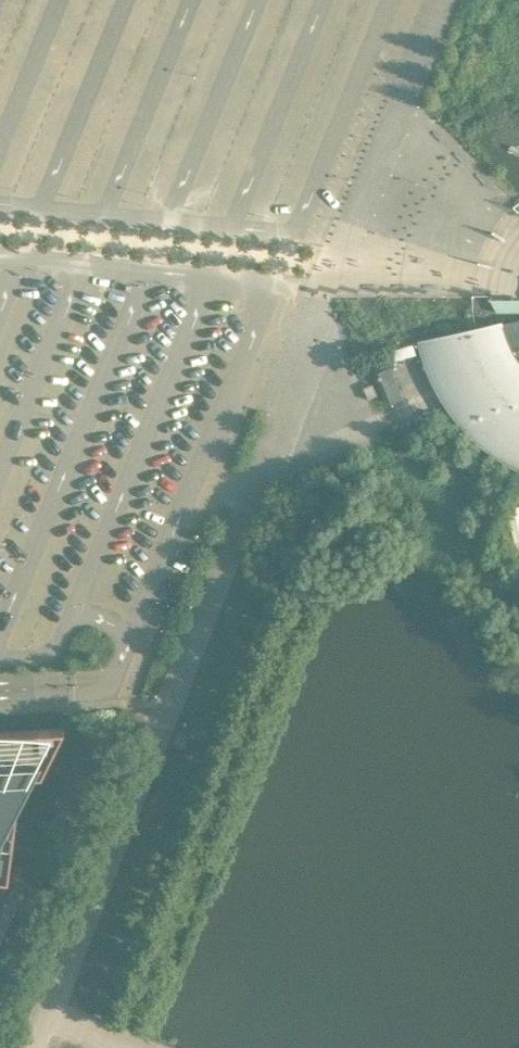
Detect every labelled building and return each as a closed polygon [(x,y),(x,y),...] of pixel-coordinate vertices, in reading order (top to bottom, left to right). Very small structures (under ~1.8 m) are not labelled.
[(496,297),(496,314),(518,314),(518,298),(496,297)] [(421,340),(424,349),(426,357),(429,365),(433,373),(436,381),(441,389),(445,396),(450,404),(455,411),(461,418),(468,426),(475,433),(482,440),(490,446),(498,452),(507,457),(515,462),(518,464),(518,318),(474,328),(421,340)] [(377,372),(391,404),(404,398),(391,367),(377,372)] [(17,810),(16,810),(35,774),(41,773),(63,728),(0,732),(0,880),(8,880),(17,810)]
